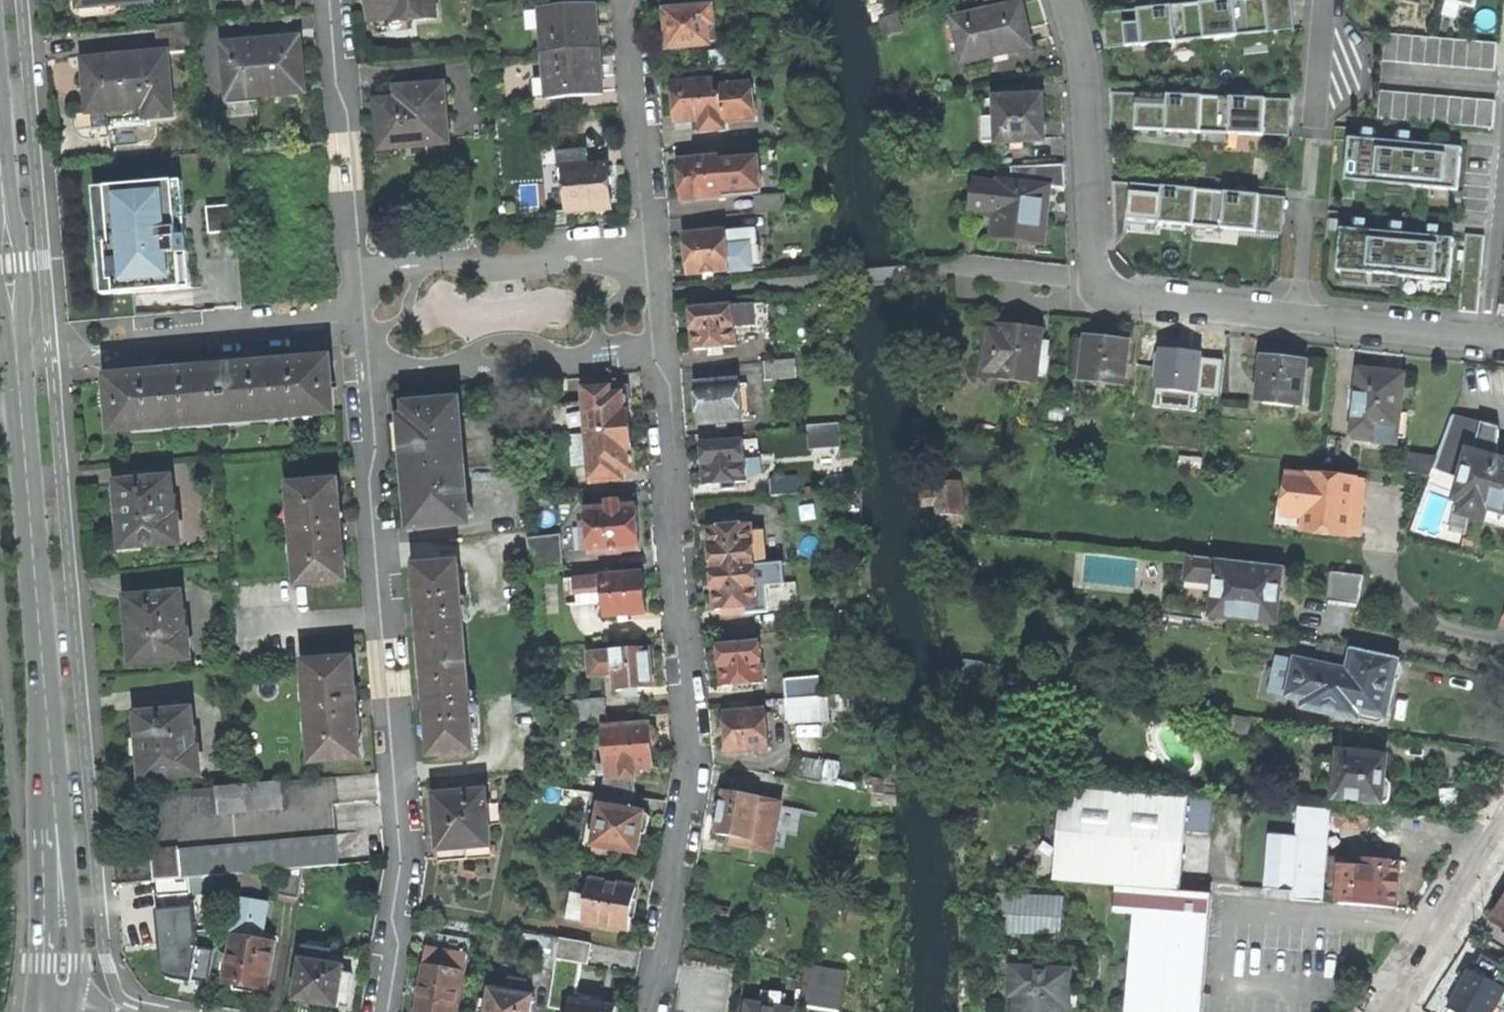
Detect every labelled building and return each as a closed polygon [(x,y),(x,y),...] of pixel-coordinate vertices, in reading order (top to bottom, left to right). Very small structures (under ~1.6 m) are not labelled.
[(129,1),(80,7),(79,0),(71,0),(71,11),(77,16),(107,14),(129,8),(129,1)] [(438,15),(437,0),(370,0),(372,19),(394,17),(394,20),(438,15)] [(1032,48),(1025,19),(1021,0),(988,0),(991,10),(956,18),(966,62),(1032,48)] [(1139,11),(1143,45),(1271,32),(1268,0),(1251,0),(1229,2),(1160,9),(1139,11)] [(1271,32),(1296,30),(1293,0),(1268,0),(1271,32)] [(596,3),(541,8),(545,51),(600,46),(598,25),(596,3)] [(715,44),(712,7),(666,10),(667,26),(669,47),(715,44)] [(1108,49),(1143,45),(1139,11),(1105,15),(1108,49)] [(890,36),(905,31),(900,15),(885,20),(890,36)] [(91,122),(173,114),(169,52),(192,50),(190,21),(158,23),(160,50),(141,52),(141,55),(104,58),(104,55),(85,57),(87,87),(91,122)] [(1388,35),(1386,62),(1401,63),(1403,37),(1388,35)] [(302,36),(225,43),(230,99),(308,92),(305,61),(302,36)] [(1416,37),(1403,37),(1401,63),(1414,64),(1416,37)] [(1430,38),(1416,37),(1414,64),(1428,65),(1430,38)] [(1443,39),(1430,38),(1428,65),(1441,66),(1443,39)] [(1457,41),(1443,39),(1441,66),(1455,67),(1457,41)] [(1472,42),(1457,41),(1455,67),(1470,68),(1472,42)] [(1485,43),(1472,42),(1470,68),(1483,69),(1485,43)] [(1499,44),(1485,43),(1483,69),(1497,70),(1499,44)] [(602,68),(600,46),(545,51),(547,77),(549,96),(549,97),(604,93),(602,68)] [(727,51),(711,52),(713,68),(730,66),(727,51)] [(802,79),(814,78),(810,60),(799,61),(802,79)] [(539,97),(549,96),(547,77),(537,77),(539,97)] [(714,78),(672,82),(674,103),(676,122),(688,121),(689,129),(695,128),(695,131),(724,129),(725,120),(754,117),(752,82),(721,85),(721,94),(715,94),(714,78)] [(427,145),(450,143),(444,83),(399,87),(400,99),(378,100),(379,118),(382,145),(426,141),(427,145)] [(986,144),(1046,142),(1045,119),(1044,98),(1024,99),(1024,91),(1004,91),(1004,100),(987,101),(987,118),(985,118),(986,144)] [(1397,94),(1383,93),(1380,120),(1395,122),(1397,94)] [(1411,95),(1397,94),(1395,122),(1409,123),(1411,95)] [(1113,127),(1137,128),(1138,96),(1115,95),(1113,127)] [(1425,97),(1411,95),(1409,123),(1423,124),(1425,97)] [(1184,98),(1138,96),(1137,128),(1266,134),(1268,102),(1237,100),(1184,98)] [(1439,98),(1425,97),(1423,124),(1437,125),(1439,98)] [(1452,99),(1439,98),(1437,125),(1450,126),(1452,99)] [(1467,100),(1452,99),(1450,126),(1465,128),(1467,100)] [(1481,102),(1467,100),(1465,128),(1478,129),(1481,102)] [(1291,103),(1268,102),(1266,134),(1290,135),(1291,103)] [(1497,103),(1481,102),(1478,129),(1495,130),(1497,103)] [(1365,142),(1352,140),(1348,180),(1459,191),(1463,151),(1445,149),(1407,146),(1365,142)] [(588,148),(558,151),(559,168),(567,168),(570,211),(613,206),(611,182),(609,164),(590,166),(588,148)] [(719,157),(679,160),(680,178),(682,199),(719,196),(720,193),(722,192),(722,187),(760,186),(757,157),(719,160),(719,157)] [(1050,205),(1052,186),(1001,181),(1000,184),(978,181),(975,211),(997,214),(994,239),(1046,244),(1050,205)] [(106,292),(193,285),(190,242),(184,182),(97,189),(106,292)] [(1128,236),(1130,221),(1133,185),(1116,184),(1117,246),(1128,236)] [(1182,189),(1133,185),(1130,221),(1258,232),(1261,196),(1237,194),(1182,189)] [(785,190),(756,194),(757,207),(786,204),(785,190)] [(1288,198),(1261,196),(1258,232),(1285,234),(1288,198)] [(229,208),(207,210),(209,230),(231,229),(229,208)] [(754,227),(685,234),(687,250),(689,273),(766,266),(764,243),(755,244),(754,227)] [(1358,231),(1345,230),(1341,271),(1453,282),(1457,241),(1437,239),(1399,235),(1358,231)] [(1486,238),(1468,236),(1462,313),(1479,314),(1486,238)] [(730,295),(690,299),(692,309),(731,306),(730,295)] [(735,346),(731,306),(692,309),(693,326),(695,350),(711,348),(712,354),(724,354),(724,347),(735,346)] [(988,372),(1040,377),(1044,332),(1016,329),(993,327),(988,372)] [(1077,336),(1073,377),(1124,383),(1129,342),(1101,339),(1077,336)] [(1165,346),(1163,364),(1173,366),(1171,388),(1212,393),(1215,351),(1188,349),(1165,346)] [(794,357),(762,360),(763,378),(795,376),(794,357)] [(1266,359),(1262,401),(1301,404),(1305,364),(1283,361),(1266,359)] [(115,429),(333,411),(329,360),(269,365),(163,374),(111,378),(115,429)] [(1355,432),(1354,441),(1397,446),(1397,440),(1406,441),(1408,417),(1400,416),(1405,374),(1385,372),(1360,370),(1353,432),(1355,432)] [(740,383),(740,380),(698,383),(700,404),(701,423),(743,420),(742,415),(749,414),(748,383),(740,383)] [(631,429),(628,388),(616,389),(616,386),(615,382),(584,384),(586,403),(570,404),(572,428),(572,434),(576,434),(631,429)] [(554,429),(572,428),(570,404),(552,405),(554,429)] [(427,524),(469,521),(461,411),(411,415),(411,421),(412,426),(406,426),(414,525),(427,524)] [(1436,459),(1433,468),(1463,478),(1458,499),(1465,501),(1462,513),(1469,515),(1484,519),(1487,507),(1503,511),(1503,462),(1498,460),(1499,427),(1452,414),(1436,459)] [(810,448),(839,446),(838,422),(808,424),(810,448)] [(635,472),(631,429),(576,434),(578,467),(591,466),(592,482),(623,480),(623,475),(623,473),(635,472)] [(743,429),(711,432),(712,442),(703,443),(705,461),(707,484),(722,483),(723,489),(736,488),(736,481),(747,480),(747,477),(759,468),(758,439),(744,440),(743,429)] [(1436,459),(1410,456),(1408,472),(1430,475),(1433,468),(1436,459)] [(1361,499),(1364,478),(1308,471),(1308,474),(1286,472),(1280,526),(1302,527),(1302,531),(1349,536),(1349,533),(1353,498),(1361,499)] [(798,476),(770,478),(770,494),(799,492),(798,476)] [(340,479),(291,483),(293,504),(287,505),(288,523),(294,523),(295,544),(290,545),(291,561),(297,561),(298,583),(348,578),(346,551),(348,547),(348,531),(348,524),(346,521),(345,508),(343,507),(340,479)] [(143,543),(180,539),(178,516),(173,516),(171,480),(118,484),(120,506),(114,506),(115,521),(118,553),(143,550),(143,543)] [(941,513),(966,515),(963,481),(938,484),(941,513)] [(1360,516),(1361,499),(1353,498),(1349,533),(1358,534),(1360,516)] [(1463,534),(1469,515),(1462,513),(1465,501),(1458,499),(1448,531),(1463,534)] [(621,501),(609,502),(609,509),(588,511),(591,555),(641,551),(639,528),(637,507),(621,508),(621,501)] [(1487,507),(1484,519),(1503,523),(1503,511),(1487,507)] [(754,564),(752,524),(740,525),(739,518),(727,519),(727,526),(710,527),(711,545),(713,568),(754,564)] [(531,571),(562,569),(559,534),(528,536),(531,571)] [(1185,583),(1215,587),(1218,559),(1189,555),(1185,583)] [(1282,602),(1286,566),(1218,559),(1215,587),(1214,599),(1207,598),(1205,614),(1212,615),(1212,620),(1279,627),(1282,602)] [(434,755),(479,752),(476,718),(480,717),(478,692),(473,692),(467,623),(473,622),(470,597),(465,597),(462,563),(419,567),(420,580),(414,580),(415,597),(421,597),(423,616),(425,641),(419,642),(422,677),(428,677),(430,702),(431,723),(426,723),(428,742),(433,742),(434,755)] [(758,606),(754,564),(713,568),(715,589),(717,608),(734,607),(734,613),(747,612),(747,607),(758,606)] [(598,576),(590,567),(565,569),(567,605),(604,602),(605,616),(646,613),(645,591),(644,573),(598,576)] [(1329,600),(1359,604),(1363,575),(1332,572),(1329,600)] [(152,657),(192,654),(190,632),(183,633),(180,594),(171,595),(170,585),(143,587),(144,597),(129,598),(130,619),(126,620),(127,633),(129,665),(152,663),(152,657)] [(761,641),(721,644),(722,663),(724,684),(740,683),(741,689),(753,688),(753,682),(765,681),(761,641)] [(1360,713),(1387,718),(1393,690),(1399,658),(1352,648),(1321,643),(1316,663),(1297,659),(1296,660),(1278,656),(1271,685),(1277,695),(1304,701),(1302,708),(1358,720),(1360,713)] [(650,648),(590,653),(591,677),(614,675),(615,683),(616,685),(617,691),(653,688),(651,665),(650,648)] [(354,656),(306,660),(308,683),(302,684),(304,700),(309,700),(311,721),(306,721),(307,739),(313,739),(315,762),(362,758),(360,718),(363,715),(363,708),(362,702),(357,699),(354,656)] [(964,680),(1000,684),(1002,662),(985,660),(984,670),(965,667),(964,680)] [(787,677),(788,696),(812,695),(821,694),(820,674),(787,677)] [(788,696),(790,719),(814,717),(812,695),(788,696)] [(608,717),(606,698),(574,701),(574,720),(608,717)] [(163,775),(199,772),(198,751),(192,751),(189,711),(177,711),(176,702),(154,704),(154,713),(139,714),(141,734),(135,735),(137,753),(139,782),(163,780),(163,775)] [(767,707),(727,711),(729,730),(731,753),(771,749),(767,707)] [(1249,716),(1228,713),(1226,731),(1247,734),(1249,716)] [(652,723),(604,727),(608,777),(604,792),(636,796),(637,768),(655,767),(654,745),(658,740),(657,734),(657,729),(652,726),(652,723)] [(1384,803),(1391,803),(1392,787),(1393,779),(1386,779),(1388,757),(1342,752),(1337,799),(1383,803),(1384,803)] [(828,762),(798,757),(795,775),(824,781),(828,762)] [(340,864),(332,776),(147,792),(154,879),(157,879),(191,876),(340,864)] [(1056,879),(1182,889),(1186,845),(1191,796),(1064,785),(1056,879)] [(633,811),(636,796),(604,792),(564,788),(561,806),(588,812),(582,849),(622,856),(623,850),(638,853),(641,835),(644,835),(647,833),(648,827),(650,821),(648,817),(645,816),(645,814),(633,811)] [(442,860),(493,856),(488,789),(437,794),(439,824),(442,860)] [(774,851),(782,806),(759,802),(760,798),(725,791),(721,816),(718,833),(733,836),(732,844),(774,851)] [(1273,833),(1272,852),(1326,857),(1329,826),(1368,829),(1369,812),(1301,806),(1299,835),(1273,833)] [(1272,852),(1269,889),(1295,890),(1294,899),(1318,900),(1323,896),(1326,857),(1272,852)] [(1342,902),(1396,907),(1398,884),(1399,863),(1360,860),(1360,866),(1345,864),(1342,902)] [(157,879),(160,913),(195,910),(191,876),(157,879)] [(635,888),(591,880),(587,897),(572,895),(568,917),(584,920),(583,922),(629,929),(632,906),(635,888)] [(1130,1011),(1205,1011),(1210,948),(1214,894),(1120,886),(1118,912),(1138,913),(1130,1011)] [(1064,896),(999,893),(998,933),(1062,936),(1064,896)] [(1501,903),(1490,920),(1503,929),(1503,897),(1501,903)] [(272,904),(238,899),(225,984),(235,985),(235,989),(244,991),(256,993),(257,988),(266,990),(275,941),(266,940),(272,904)] [(195,910),(160,913),(166,976),(179,979),(194,981),(199,949),(195,910)] [(539,968),(556,971),(561,938),(545,935),(539,968)] [(592,943),(561,938),(556,971),(550,1007),(565,1010),(565,1011),(615,1011),(616,1007),(601,1004),(603,998),(577,993),(577,989),(582,963),(588,964),(592,943)] [(468,949),(448,946),(447,951),(433,948),(431,965),(426,965),(424,978),(418,1011),(458,1011),(468,949)] [(316,1003),(338,1007),(340,990),(351,992),(354,976),(343,974),(344,967),(338,966),(340,952),(306,947),(297,999),(316,1003)] [(216,952),(199,949),(194,981),(211,984),(216,952)] [(1503,988),(1503,966),(1481,953),(1470,970),(1469,969),(1448,1007),(1457,1011),(1490,1011),(1503,988)] [(812,964),(805,1005),(841,1010),(847,969),(812,964)] [(1015,967),(1013,995),(1017,996),(1017,1011),(1065,1011),(1065,1006),(1071,1006),(1072,970),(1015,967)] [(533,997),(525,995),(528,983),(512,980),(509,992),(492,990),(488,1011),(530,1011),(533,997)] [(749,1003),(747,1011),(794,1011),(795,1010),(749,1003)]
